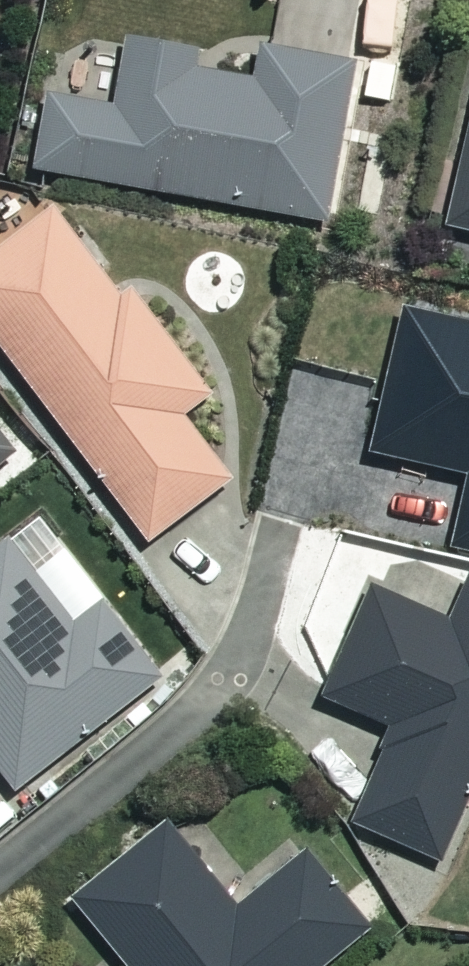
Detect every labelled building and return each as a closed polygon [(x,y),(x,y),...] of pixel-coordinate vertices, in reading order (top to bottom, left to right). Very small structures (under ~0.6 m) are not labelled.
[(198,51),(129,39),(117,108),(49,96),(36,170),(328,221),(355,65),(261,49),(256,82),(194,71),(198,51)] [(446,226),(468,231),(468,130),(446,226)] [(56,208),(0,251),(0,347),(151,545),(232,484),(182,418),(211,397),(108,262),(101,267),(56,208)] [(360,446),(460,467),(443,546),(468,551),(468,319),(391,302),(360,446)] [(0,439),(0,459),(10,450),(0,439)] [(8,543),(0,549),(0,771),(15,790),(162,674),(108,605),(77,630),(8,543)] [(468,579),(447,624),(373,591),(324,700),(395,732),(353,824),(438,862),(468,792),(468,579)] [(172,830),(77,907),(124,965),(319,965),(366,928),(309,857),(239,913),(172,830)]
